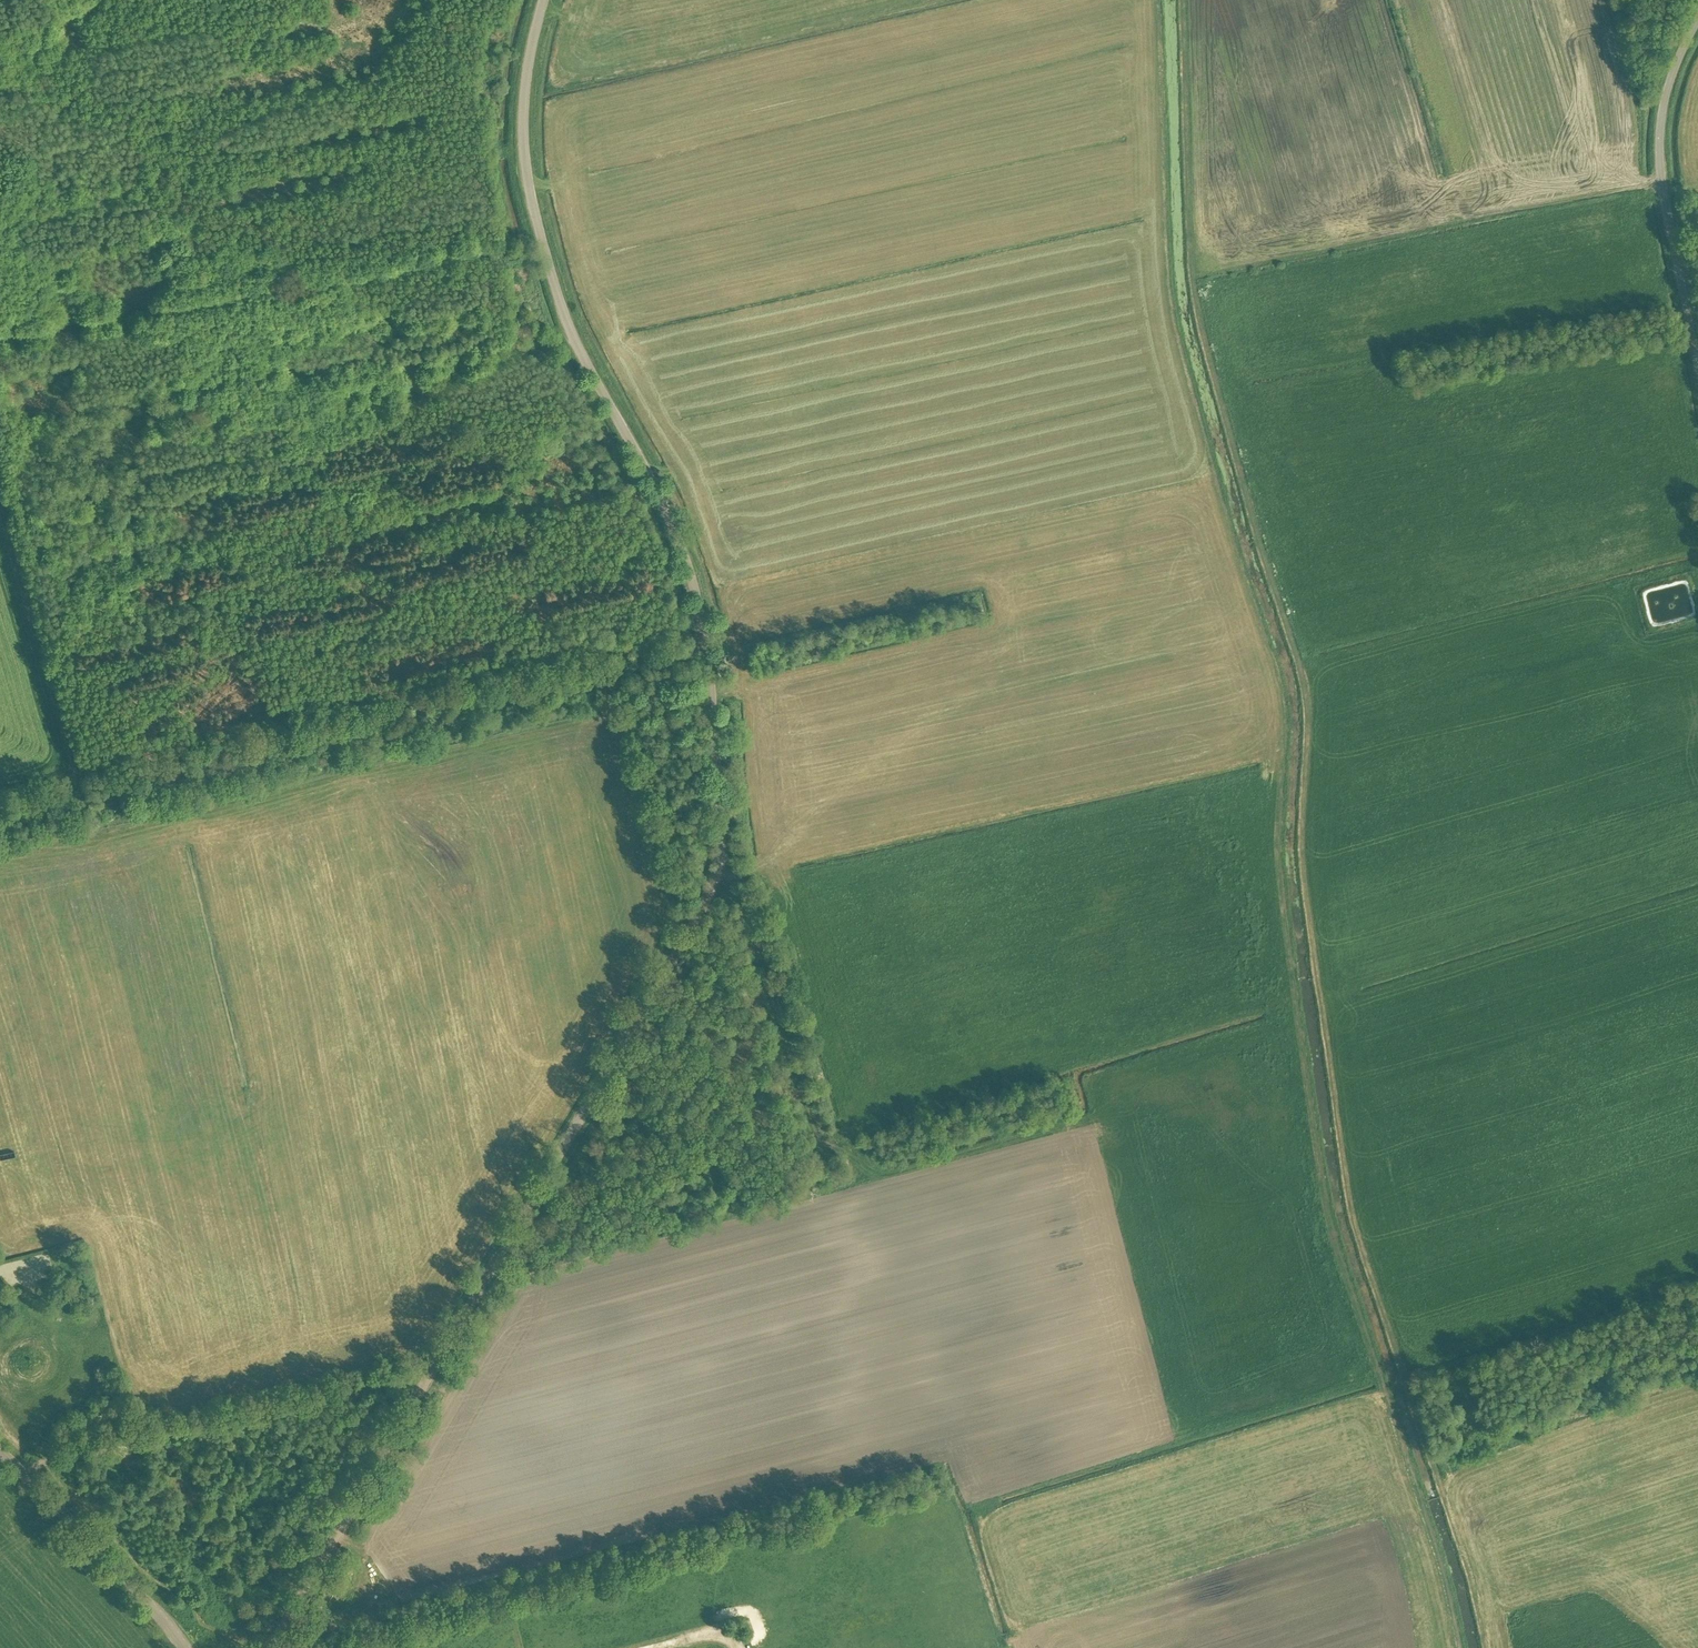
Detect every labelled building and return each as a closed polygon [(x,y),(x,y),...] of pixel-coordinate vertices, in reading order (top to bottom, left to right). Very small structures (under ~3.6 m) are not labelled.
[(75,1469),(85,1467),(84,1460),(74,1461),(75,1469)]
